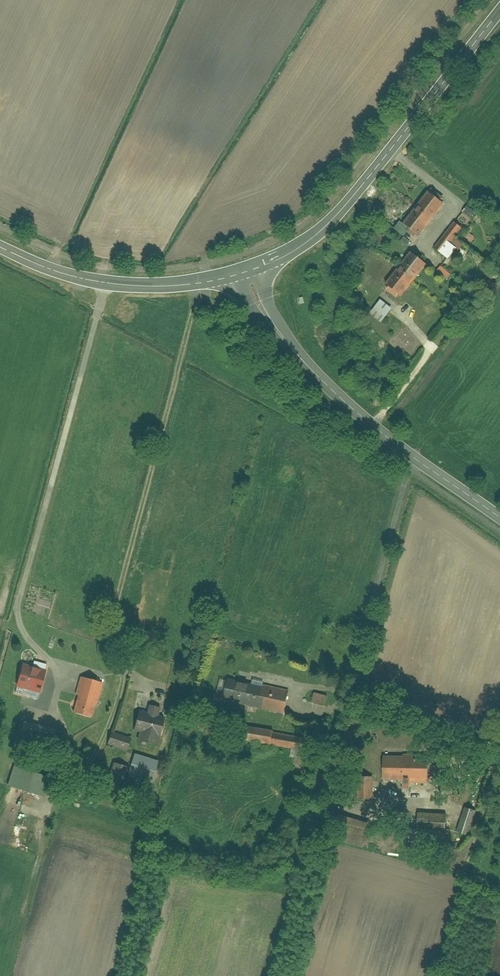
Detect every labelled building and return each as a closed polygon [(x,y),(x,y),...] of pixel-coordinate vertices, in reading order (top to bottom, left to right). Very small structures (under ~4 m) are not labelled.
[(429,193),(403,224),(419,237),(445,206),(429,193)] [(460,214),(469,217),(472,209),(463,206),(460,214)] [(460,249),(452,244),(463,229),(455,223),(436,249),(451,260),(460,249)] [(386,285),(402,298),(428,265),(411,253),(386,285)] [(445,279),(449,274),(437,266),(434,271),(445,279)] [(380,323),(389,308),(376,300),(367,315),(380,323)] [(22,665),(16,687),(40,694),(46,673),(22,665)] [(75,698),(71,713),(90,718),(95,703),(97,703),(103,684),(79,677),(73,697),(75,698)] [(223,702),(284,714),(288,691),(228,678),(223,702)] [(313,693),(312,702),(325,704),(326,695),(313,693)] [(137,739),(156,745),(164,716),(158,714),(160,707),(149,704),(146,712),(138,710),(132,731),(139,733),(137,739)] [(117,719),(132,723),(135,711),(120,707),(117,719)] [(57,731),(22,722),(17,743),(51,752),(57,731)] [(272,733),(273,730),(247,726),(245,740),(270,744),(272,733)] [(127,751),(130,737),(111,732),(108,745),(127,751)] [(272,733),(270,744),(302,749),(304,738),(272,733)] [(128,767),(127,771),(153,778),(158,760),(132,753),(128,767)] [(385,778),(428,778),(427,755),(385,755),(385,778)] [(127,771),(128,767),(112,763),(108,777),(124,782),(127,771)] [(45,777),(14,766),(7,786),(39,796),(45,777)] [(357,800),(371,801),(372,776),(357,776),(357,800)] [(466,836),(474,811),(464,808),(456,833),(466,836)] [(447,830),(448,813),(416,812),(415,829),(447,830)] [(340,842),(363,847),(368,821),(345,816),(340,842)]
